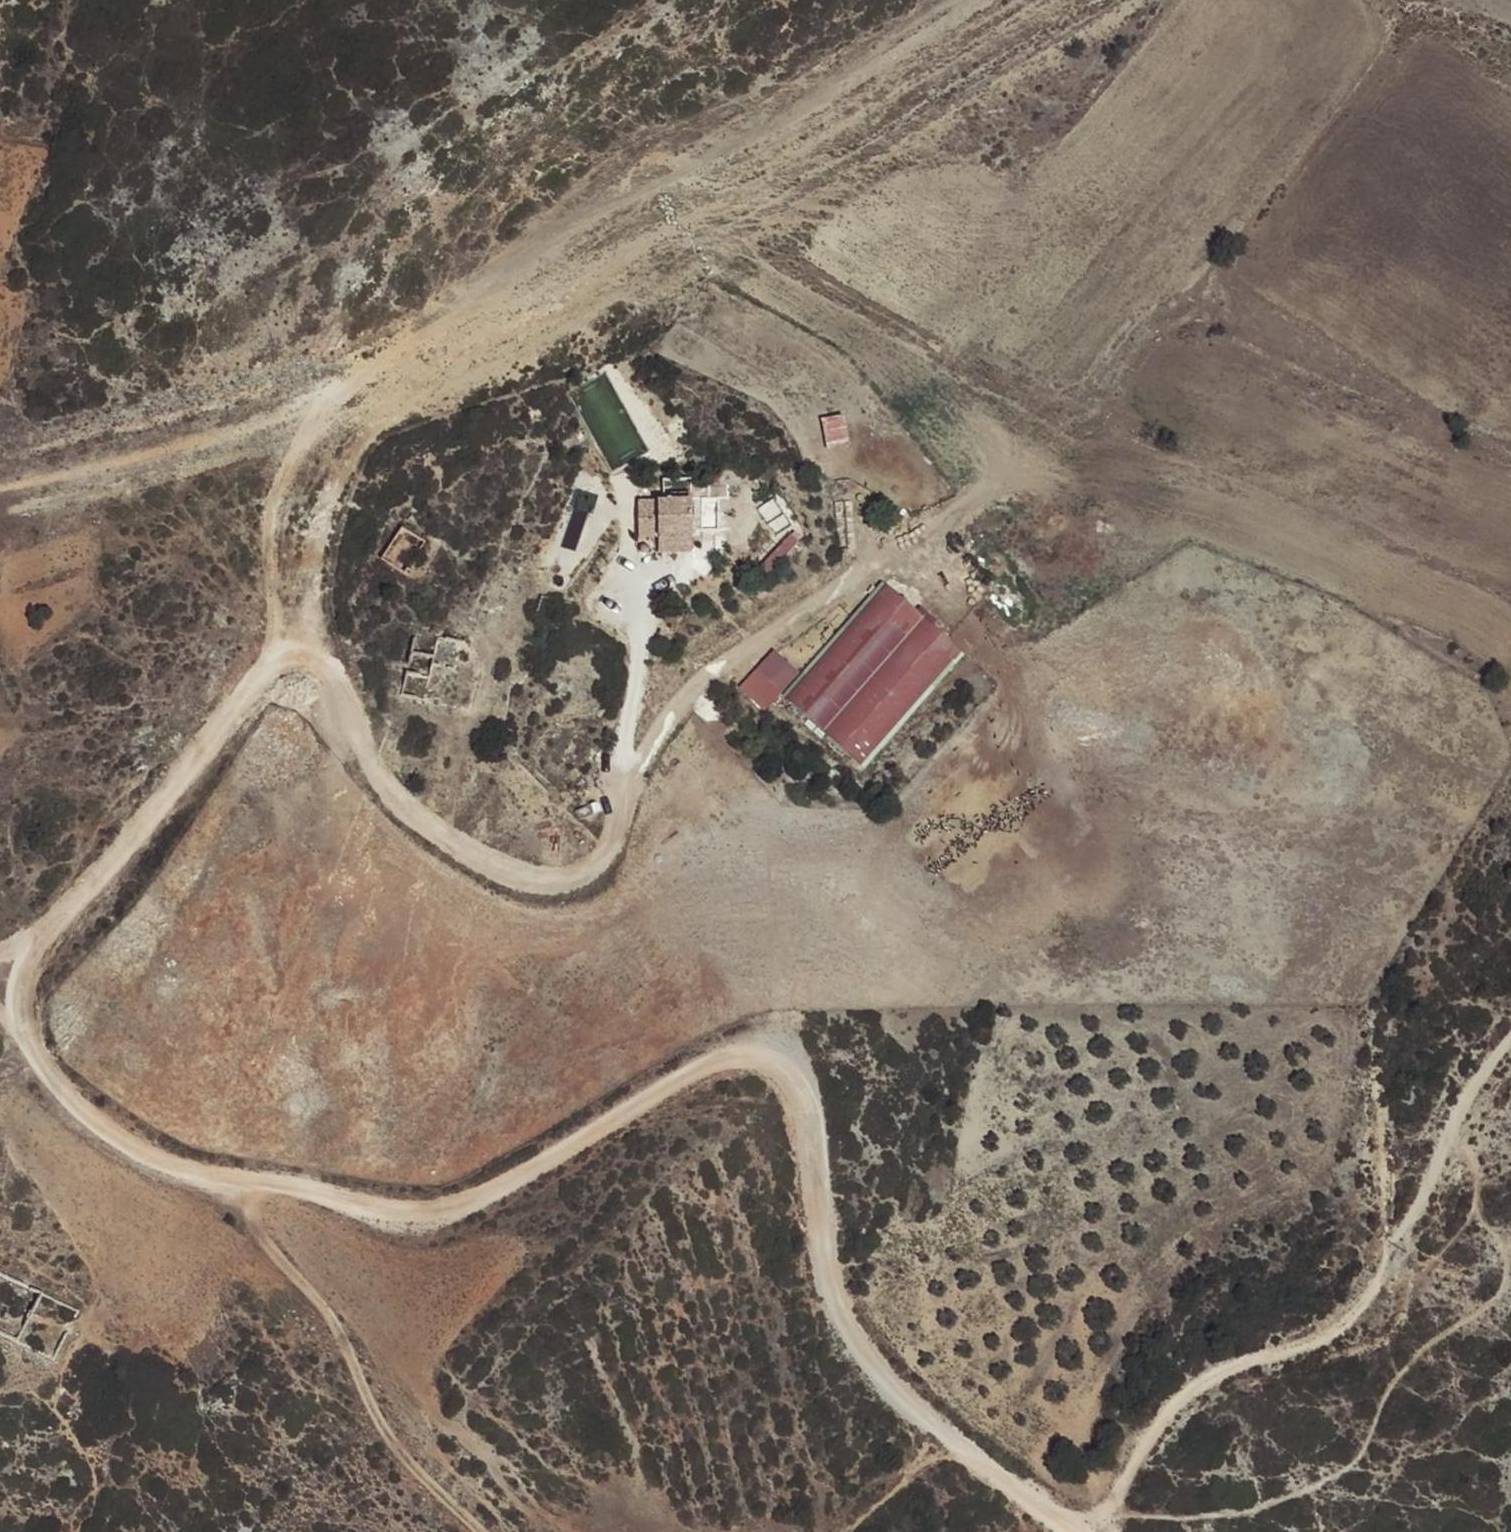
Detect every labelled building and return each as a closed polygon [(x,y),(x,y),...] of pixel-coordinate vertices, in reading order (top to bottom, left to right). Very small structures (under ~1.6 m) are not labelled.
[(844,412),(823,417),(829,443),(851,437),(844,412)] [(694,482),(638,481),(637,556),(693,556),(694,482)] [(878,581),(779,692),(870,772),(969,661),(878,581)]
